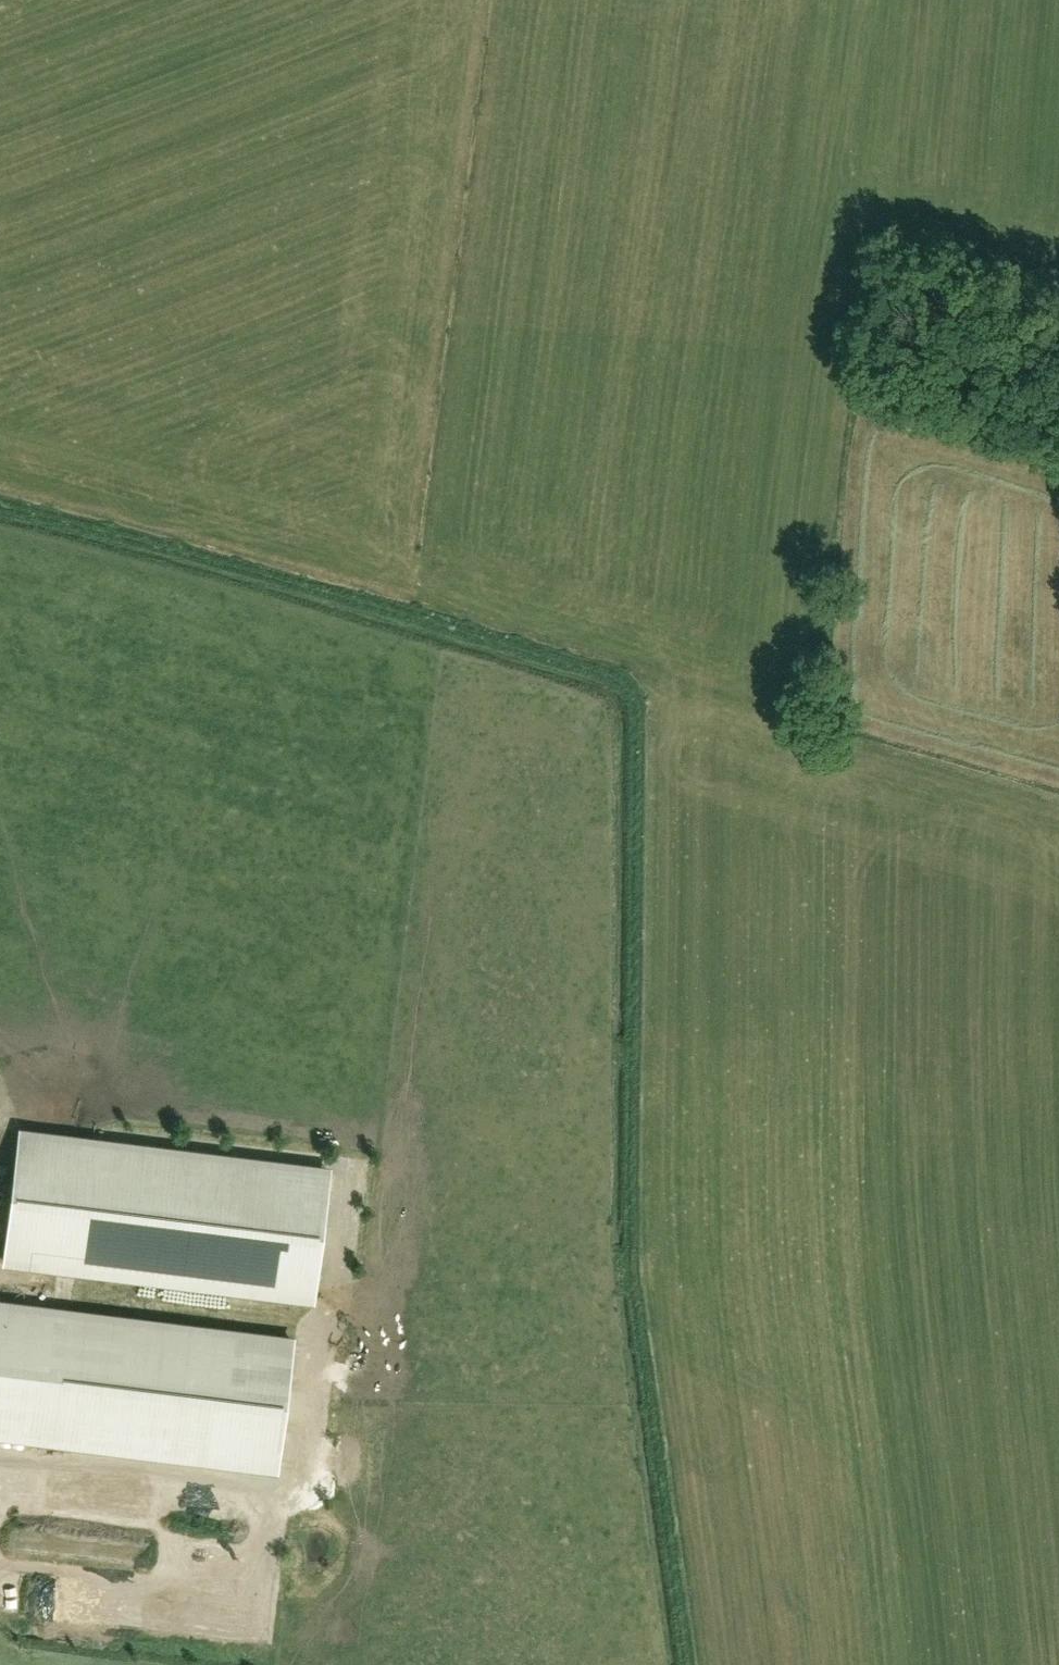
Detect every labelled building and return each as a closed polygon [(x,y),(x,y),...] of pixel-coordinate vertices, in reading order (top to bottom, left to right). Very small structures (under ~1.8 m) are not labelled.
[(331,1168),(19,1129),(2,1268),(314,1306),(331,1168)] [(277,1470),(293,1342),(0,1305),(0,1436),(277,1470)]
